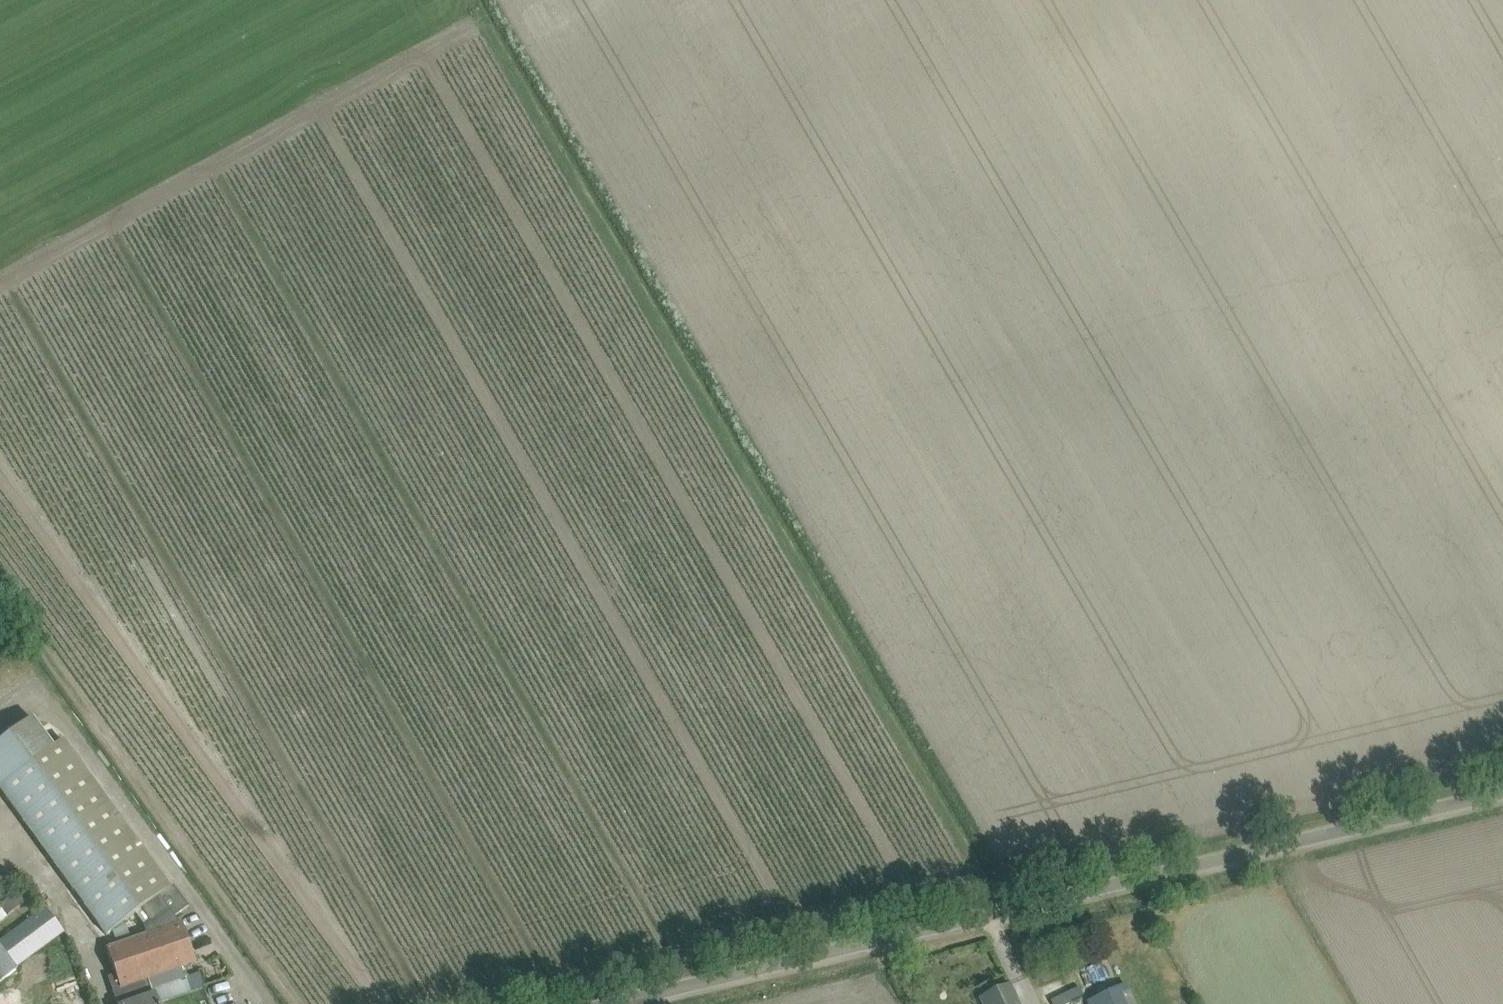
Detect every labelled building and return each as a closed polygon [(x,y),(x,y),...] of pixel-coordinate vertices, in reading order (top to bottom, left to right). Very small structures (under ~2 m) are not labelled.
[(141,910),(169,887),(62,742),(49,751),(28,723),(0,743),(0,792),(106,936),(141,910)] [(144,928),(146,934),(179,925),(173,918),(188,907),(172,885),(169,887),(141,910),(150,925),(144,928)] [(25,902),(17,892),(0,906),(0,911),(5,917),(25,902)] [(61,930),(45,909),(0,943),(0,982),(17,969),(14,966),(61,930)] [(115,997),(117,1003),(158,1003),(153,990),(186,979),(182,968),(196,963),(182,924),(179,925),(146,934),(105,948),(114,976),(108,978),(115,997)] [(1018,1003),(1010,985),(981,999),(983,1003),(1019,1003),(1018,1003)] [(1095,997),(1098,1003),(1125,1003),(1117,987),(1095,997)]
